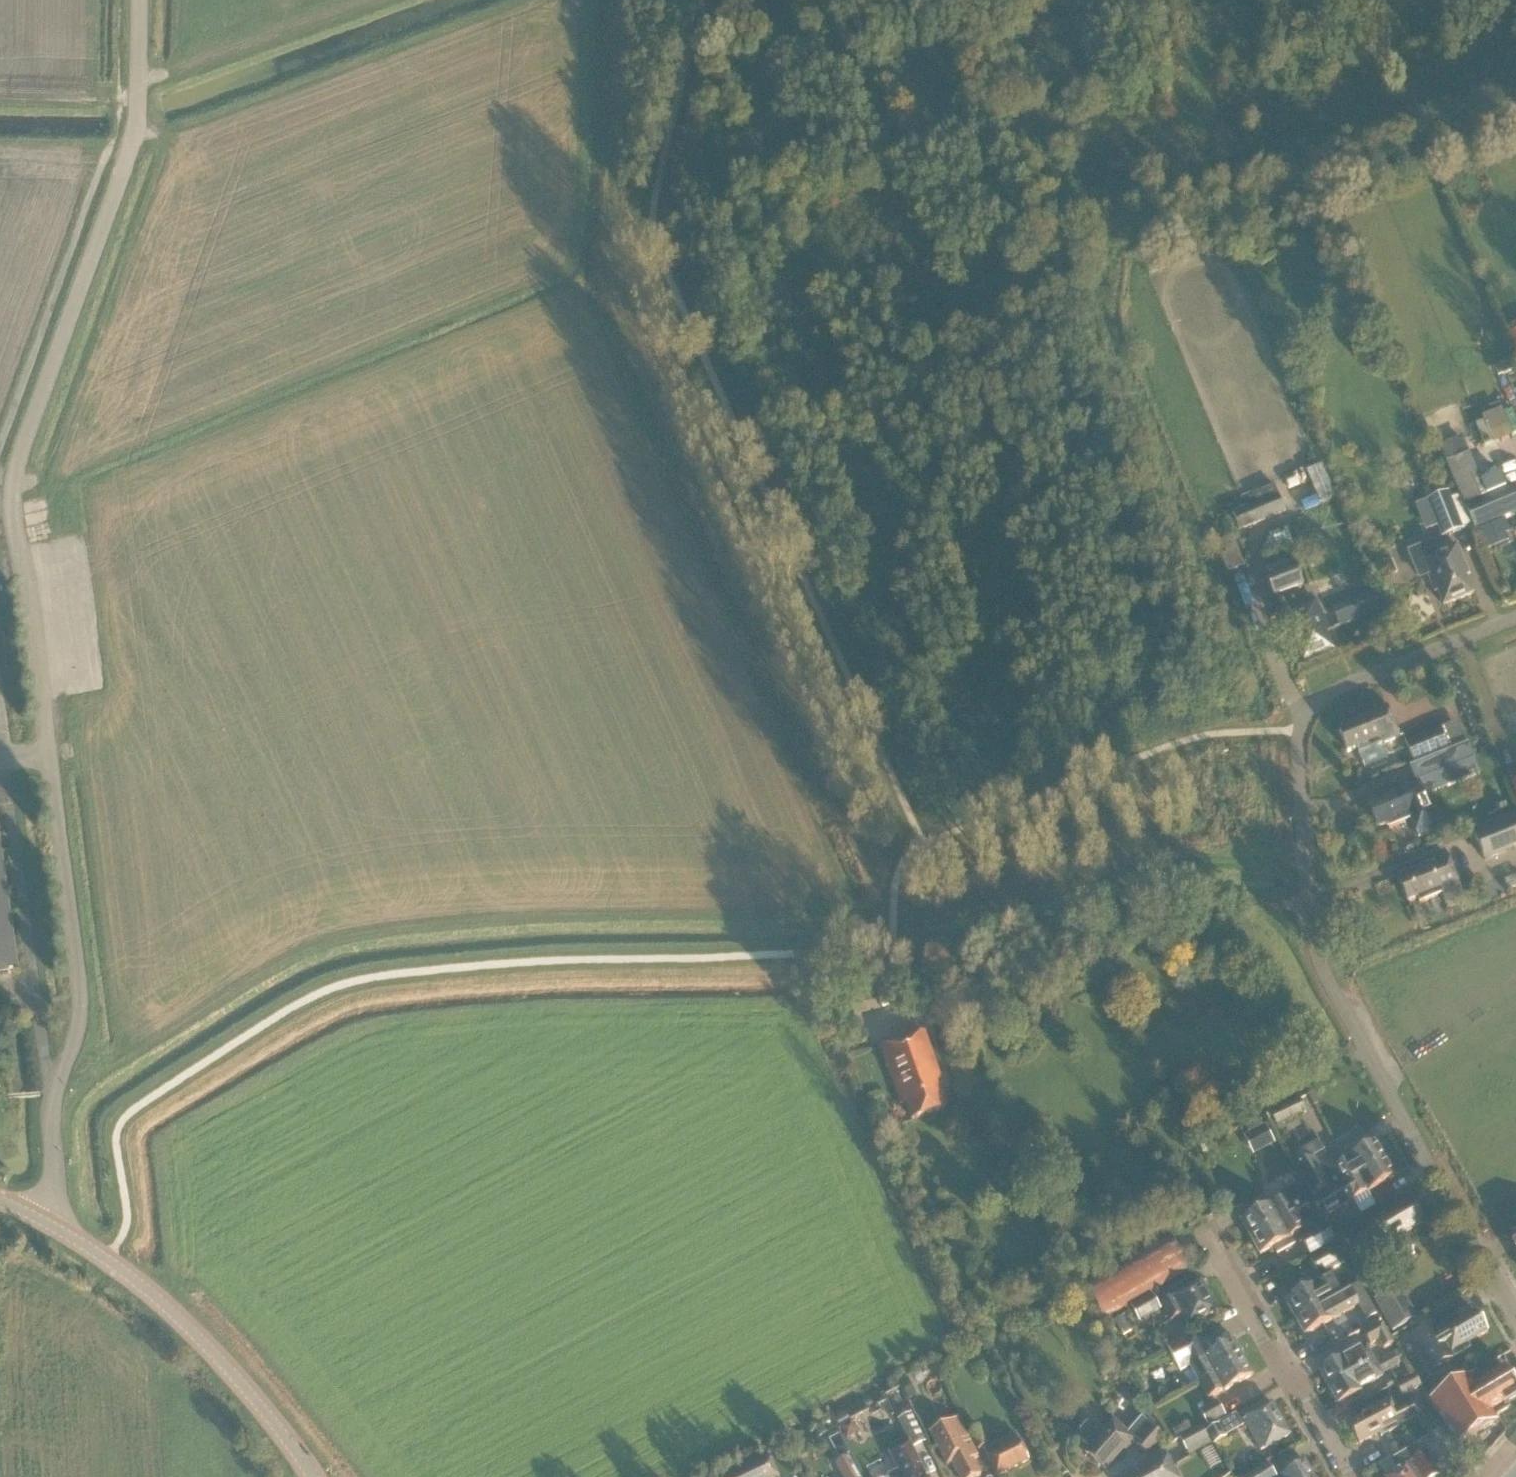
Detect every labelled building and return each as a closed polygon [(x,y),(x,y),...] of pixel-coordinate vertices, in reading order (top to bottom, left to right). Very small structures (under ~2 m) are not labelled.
[(1480,416),(1488,442),(1510,436),(1502,409),(1480,416)] [(1515,513),(1515,489),(1514,485),(1506,488),(1500,473),(1481,481),(1463,437),(1441,446),(1476,530),(1515,513)] [(1322,464),(1307,470),(1320,501),(1335,494),(1322,464)] [(1286,512),(1275,484),(1253,492),(1257,504),(1243,509),(1250,527),(1286,512)] [(1464,530),(1449,491),(1427,500),(1442,538),(1464,530)] [(1480,530),(1488,550),(1509,541),(1506,534),(1510,532),(1505,520),(1480,530)] [(1420,580),(1428,576),(1435,592),(1438,591),(1444,606),(1473,594),(1466,576),(1469,575),(1457,545),(1438,552),(1433,541),(1408,552),(1420,580)] [(1398,574),(1391,559),(1370,568),(1376,583),(1398,574)] [(1304,586),(1296,566),(1266,578),(1274,598),(1304,586)] [(1374,594),(1333,610),(1340,627),(1381,611),(1374,594)] [(1298,649),(1304,662),(1333,650),(1327,634),(1329,633),(1316,601),(1281,616),(1295,650),(1298,649)] [(1359,754),(1386,743),(1400,738),(1387,707),(1345,723),(1347,728),(1339,731),(1348,752),(1357,749),(1359,754)] [(1406,741),(1414,763),(1450,749),(1441,727),(1406,741)] [(1437,781),(1478,762),(1470,743),(1428,763),(1437,781)] [(1411,820),(1418,837),(1438,829),(1418,779),(1376,795),(1377,798),(1379,802),(1370,806),(1378,828),(1388,824),(1389,828),(1410,820),(1411,820)] [(1473,831),(1482,853),(1512,841),(1503,819),(1473,831)] [(18,974),(0,836),(0,976),(18,974)] [(1418,899),(1420,903),(1459,887),(1447,857),(1398,877),(1408,903),(1418,899)] [(940,1080),(924,1033),(881,1048),(901,1104),(905,1103),(913,1120),(945,1109),(935,1081),(940,1080)] [(1307,1112),(1300,1099),(1271,1113),(1277,1126),(1307,1112)] [(1266,1126),(1244,1137),(1250,1148),(1271,1136),(1266,1126)] [(1296,1168),(1315,1200),(1387,1159),(1377,1141),(1348,1158),(1349,1159),(1330,1171),(1320,1154),(1296,1168)] [(1387,1159),(1315,1200),(1312,1202),(1322,1218),(1368,1191),(1369,1194),(1397,1176),(1387,1159)] [(1267,1170),(1278,1195),(1300,1186),(1289,1160),(1267,1170)] [(1389,1182),(1376,1190),(1382,1201),(1395,1193),(1389,1182)] [(1241,1220),(1251,1238),(1295,1213),(1286,1197),(1271,1206),(1270,1204),(1241,1220)] [(1352,1234),(1366,1260),(1389,1246),(1394,1255),(1411,1245),(1404,1234),(1424,1222),(1413,1203),(1396,1212),(1394,1210),(1352,1234)] [(1295,1213),(1251,1238),(1261,1256),(1273,1249),(1277,1256),(1295,1246),(1291,1238),(1304,1230),(1295,1213)] [(1301,1238),(1311,1256),(1336,1243),(1325,1224),(1301,1238)] [(1504,1235),(1515,1255),(1515,1227),(1504,1235)] [(1083,1284),(1105,1321),(1189,1273),(1168,1236),(1083,1284)] [(1310,1258),(1320,1276),(1345,1263),(1335,1245),(1310,1258)] [(1285,1300),(1295,1318),(1339,1294),(1330,1278),(1315,1286),(1314,1284),(1285,1300)] [(1217,1311),(1201,1283),(1162,1305),(1172,1321),(1182,1316),(1189,1327),(1217,1311)] [(1375,1300),(1393,1332),(1418,1318),(1400,1286),(1375,1300)] [(1339,1294),(1295,1318),(1305,1336),(1334,1319),(1333,1318),(1358,1304),(1349,1289),(1339,1294)] [(1131,1307),(1140,1322),(1161,1310),(1153,1295),(1131,1307)] [(1488,1333),(1476,1313),(1441,1333),(1434,1322),(1413,1334),(1434,1370),(1470,1349),(1467,1345),(1488,1333)] [(1361,1331),(1353,1317),(1321,1335),(1329,1349),(1361,1331)] [(1379,1342),(1383,1350),(1394,1344),(1383,1323),(1364,1333),(1371,1346),(1379,1342)] [(1191,1366),(1200,1382),(1243,1358),(1233,1341),(1207,1356),(1194,1334),(1168,1350),(1181,1372),(1191,1366)] [(1329,1387),(1376,1361),(1368,1347),(1344,1360),(1342,1357),(1319,1370),(1329,1387)] [(1377,1364),(1376,1361),(1329,1387),(1339,1404),(1361,1392),(1360,1389),(1384,1376),(1383,1374),(1405,1362),(1399,1352),(1377,1364)] [(1253,1376),(1243,1358),(1200,1382),(1209,1399),(1224,1390),(1225,1392),(1253,1376)] [(1471,1376),(1431,1400),(1458,1444),(1497,1420),(1495,1417),(1509,1408),(1506,1403),(1515,1397),(1515,1385),(1505,1366),(1476,1384),(1471,1376)] [(1421,1386),(1414,1375),(1397,1385),(1403,1396),(1421,1386)] [(903,1390),(909,1402),(919,1397),(914,1386),(903,1390)] [(1415,1400),(1397,1410),(1391,1398),(1364,1413),(1365,1415),(1349,1424),(1360,1445),(1380,1434),(1381,1437),(1398,1428),(1398,1427),(1422,1413),(1415,1400)] [(1226,1416),(1217,1401),(1200,1411),(1209,1427),(1226,1416)] [(1265,1449),(1265,1450),(1291,1435),(1273,1404),(1243,1420),(1261,1451),(1265,1449)] [(845,1413),(835,1419),(841,1428),(851,1422),(845,1413)] [(898,1420),(913,1449),(926,1442),(912,1413),(898,1420)] [(1207,1431),(1215,1445),(1227,1438),(1225,1436),(1243,1426),(1237,1415),(1207,1431)] [(967,1432),(959,1417),(929,1432),(945,1463),(951,1460),(960,1476),(978,1476),(981,1476),(973,1461),(980,1457),(967,1432)] [(1081,1440),(1091,1449),(1086,1454),(1105,1471),(1123,1450),(1126,1452),(1136,1440),(1140,1443),(1137,1446),(1147,1454),(1163,1435),(1143,1417),(1129,1433),(1112,1419),(1102,1430),(1095,1424),(1086,1425),(1080,1431),(1081,1440)] [(852,1422),(842,1428),(849,1439),(859,1433),(852,1422)] [(815,1430),(820,1438),(828,1433),(823,1426),(815,1430)] [(1211,1444),(1202,1427),(1180,1439),(1189,1456),(1211,1444)] [(970,1434),(979,1450),(989,1444),(980,1429),(970,1434)] [(984,1451),(997,1476),(1028,1461),(1016,1435),(984,1451)] [(886,1476),(926,1476),(909,1443),(888,1453),(897,1471),(886,1476)] [(844,1445),(835,1450),(840,1460),(849,1454),(844,1445)] [(1438,1475),(1425,1453),(1418,1457),(1412,1448),(1391,1460),(1397,1470),(1386,1476),(1435,1476),(1438,1475)] [(720,1476),(779,1476),(780,1476),(769,1451),(719,1474),(720,1476)] [(850,1456),(836,1464),(843,1476),(861,1476),(850,1456)] [(1167,1456),(1138,1472),(1140,1475),(1136,1476),(1179,1476),(1167,1456)] [(1305,1462),(1282,1476),(1283,1476),(1314,1476),(1305,1462)] [(1269,1463),(1245,1476),(1277,1476),(1269,1463)]
